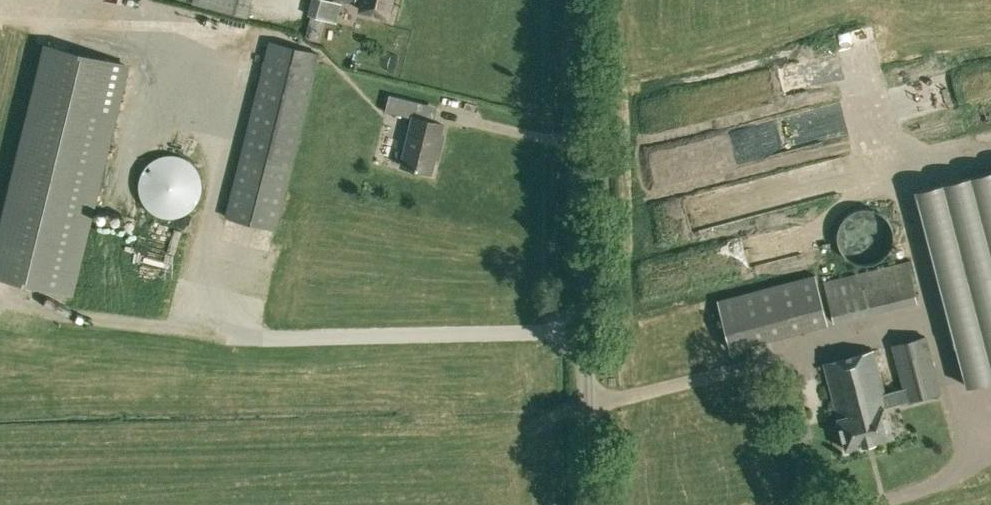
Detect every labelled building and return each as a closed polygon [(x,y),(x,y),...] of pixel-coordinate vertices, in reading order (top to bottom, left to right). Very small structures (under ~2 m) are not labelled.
[(248,17),(252,0),(193,0),(192,3),(248,17)] [(325,20),(331,0),(312,0),(308,15),(325,20)] [(388,16),(392,0),(353,0),(362,2),(360,9),(388,16)] [(346,20),(361,23),(363,11),(349,8),(346,20)] [(229,219),(275,230),(319,55),(273,44),(229,219)] [(67,292),(121,67),(42,48),(0,222),(0,275),(67,292)] [(418,100),(390,93),(385,110),(404,115),(405,111),(414,113),(418,100)] [(438,157),(441,146),(438,145),(441,134),(443,123),(434,120),(414,115),(402,165),(431,172),(435,156),(438,157)] [(140,179),(140,182),(139,184),(139,187),(140,190),(140,193),(141,195),(142,198),(143,200),(144,203),(146,205),(148,207),(150,209),(152,211),(154,212),(156,214),(159,215),(162,216),(164,217),(167,217),(170,217),(173,217),(175,217),(178,216),(181,216),(183,215),(186,214),(188,212),(190,211),(193,209),(194,207),(196,205),(198,202),(199,200),(200,197),(201,195),(202,192),(202,189),(202,187),(202,184),(202,181),(202,178),(201,176),(200,173),(199,171),(197,168),(196,166),(194,164),(192,162),(190,160),(188,159),(185,158),(183,156),(180,156),(177,155),(175,154),(172,154),(169,154),(167,154),(164,155),(161,156),(159,157),(156,158),(154,159),(152,161),(150,163),(148,164),(146,167),(144,169),(143,171),(142,174),(141,176),(140,179)] [(965,386),(990,379),(990,171),(916,190),(924,221),(965,386)] [(839,229),(838,231),(838,234),(838,236),(838,239),(838,241),(839,243),(840,246),(841,248),(842,250),(843,252),(845,254),(846,256),(848,257),(850,259),(852,260),(854,261),(857,262),(859,263),(861,263),(864,263),(866,263),(869,263),(871,263),(873,262),(876,262),(878,261),(880,260),(882,258),(884,257),(886,255),(887,253),(889,251),(890,249),(891,247),(892,245),(893,243),(893,240),(894,238),(894,235),(894,233),(893,231),(893,228),(892,226),(891,224),(890,221),(889,219),(887,217),(885,216),(884,214),(882,213),(880,211),(877,210),(875,209),(873,208),(868,208),(865,208),(863,208),(861,208),(858,209),(856,210),(854,210),(851,212),(849,213),(847,215),(846,216),(844,218),(843,220),(841,222),(840,224),(839,227),(839,229)] [(703,234),(680,237),(681,246),(704,243),(703,234)] [(824,281),(834,322),(918,301),(914,284),(918,283),(912,259),(824,281)] [(717,299),(730,349),(829,323),(816,273),(717,299)] [(838,417),(845,448),(892,436),(885,406),(941,392),(927,335),(892,343),(902,387),(884,392),(873,351),(825,362),(838,417)]
